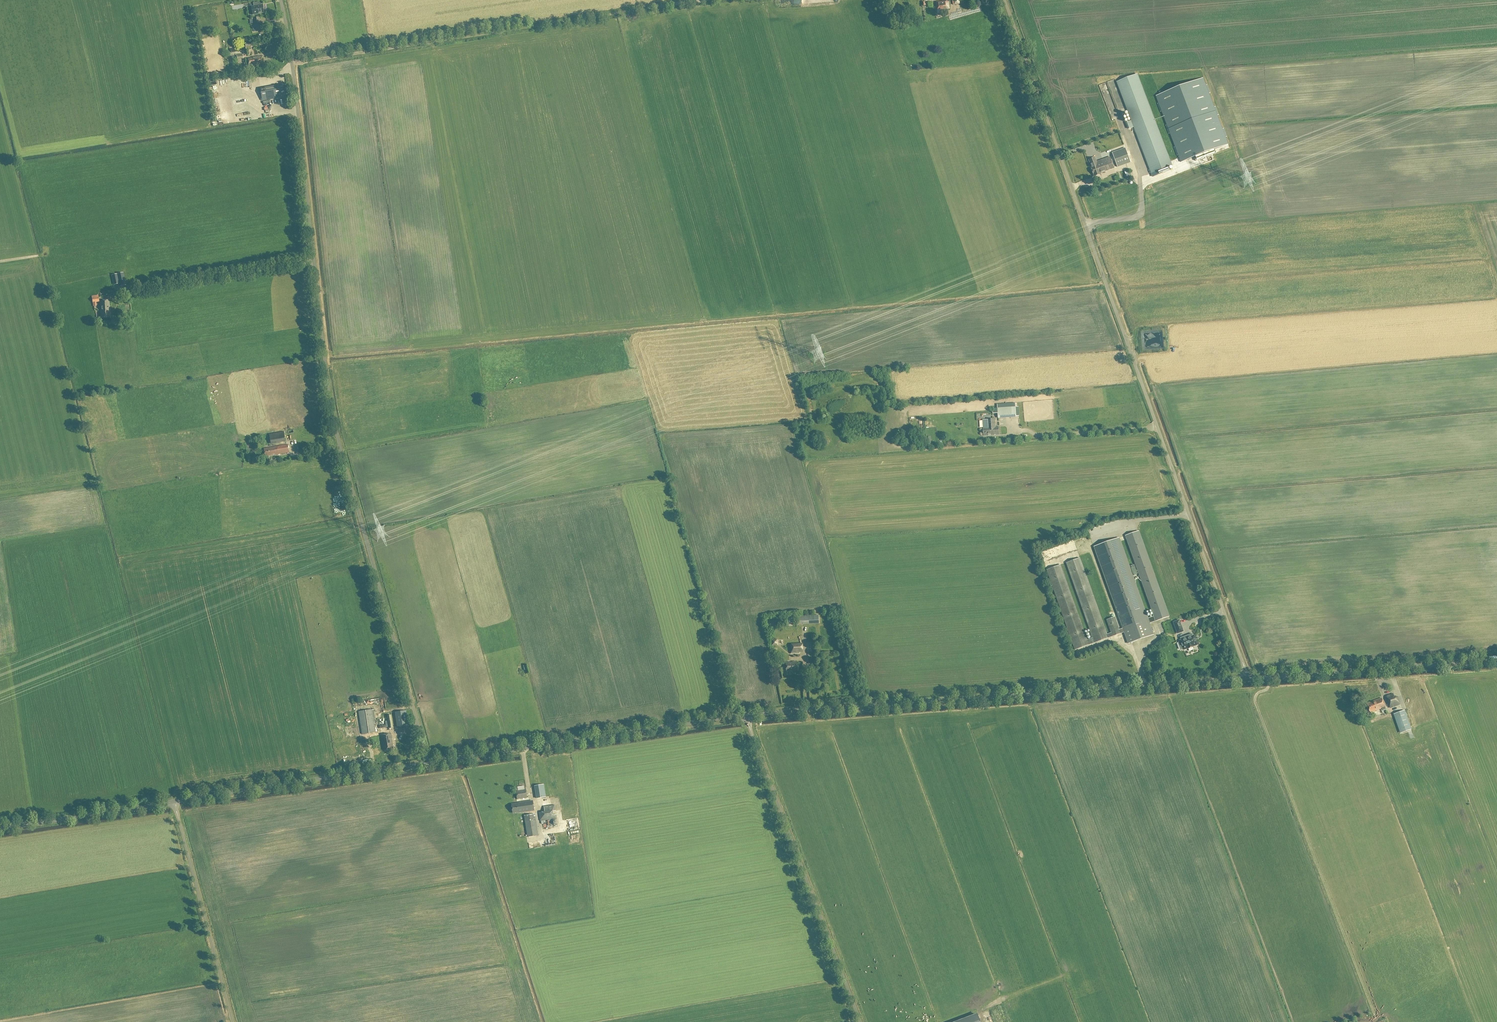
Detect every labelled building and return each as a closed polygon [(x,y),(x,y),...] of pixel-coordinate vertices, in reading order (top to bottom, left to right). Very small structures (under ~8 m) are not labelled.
[(936,2),(937,11),(950,9),(949,0),(936,2)] [(254,3),(254,6),(252,7),(253,15),(264,13),(263,5),(260,5),(260,2),(254,3)] [(263,56),(248,59),(249,66),(264,63),(263,56)] [(214,73),(207,74),(207,78),(209,78),(209,83),(216,81),(214,73)] [(1155,119),(1138,74),(1117,82),(1152,173),(1153,177),(1159,175),(1170,170),(1169,167),(1173,166),(1156,123),(1155,119)] [(1209,152),(1228,144),(1225,137),(1227,137),(1224,128),(1222,129),(1217,115),(1219,115),(1215,107),(1214,107),(1209,93),(1210,93),(1207,85),(1206,85),(1203,78),(1156,96),(1159,103),(1157,104),(1160,112),(1162,111),(1167,125),(1166,125),(1169,134),(1170,133),(1175,147),(1174,147),(1177,156),(1178,155),(1181,162),(1194,157),(1196,161),(1210,155),(1209,152)] [(265,88),(267,100),(286,97),(284,85),(265,88)] [(1131,162),(1125,148),(1112,153),(1117,167),(1131,162)] [(1101,173),(1114,168),(1110,157),(1097,162),(1098,165),(1091,167),(1094,176),(1101,174),(1101,173)] [(1098,165),(1097,162),(1095,158),(1089,160),(1091,167),(1098,165)] [(118,281),(119,287),(126,285),(123,273),(111,275),(112,282),(118,281)] [(101,318),(110,317),(109,300),(99,301),(101,318)] [(1016,417),(1015,407),(997,408),(998,418),(1012,417),(1016,417)] [(987,427),(983,428),(983,436),(999,435),(998,427),(995,427),(995,419),(987,419),(987,427)] [(284,432),(269,434),(270,440),(268,441),(269,444),(270,444),(285,442),(284,432)] [(289,453),(288,445),(264,449),(265,457),(289,453)] [(1115,617),(1107,620),(1111,633),(1107,635),(1080,558),(1066,563),(1093,638),(1087,640),(1060,565),(1047,570),(1075,650),(1121,634),(1120,633),(1124,632),(1128,644),(1153,635),(1149,623),(1169,616),(1139,531),(1126,536),(1154,616),(1147,618),(1119,538),(1094,547),(1123,629),(1119,630),(1115,617)] [(1178,633),(1183,631),(1179,620),(1174,622),(1178,633)] [(1178,642),(1181,650),(1183,649),(1184,650),(1197,645),(1194,635),(1193,636),(1192,633),(1182,637),(1183,639),(1180,640),(1181,641),(1178,642)] [(803,652),(802,643),(791,644),(791,653),(803,652)] [(797,662),(790,663),(790,662),(785,662),(786,671),(797,670),(797,662)] [(1393,693),(1385,696),(1389,708),(1400,704),(1397,697),(1396,697),(1395,697),(1394,697),(1393,693)] [(1381,698),(1367,704),(1370,713),(1382,708),(1382,710),(1385,709),(1385,707),(1381,698)] [(372,710),(359,712),(362,734),(375,732),(372,710)] [(1405,710),(1395,714),(1402,732),(1411,729),(1405,710)] [(395,712),(397,727),(408,726),(406,711),(395,712)] [(391,734),(381,735),(383,751),(393,749),(391,734)] [(544,785),(535,786),(536,798),(546,797),(544,785)] [(527,798),(526,790),(516,791),(517,799),(527,798)] [(517,804),(512,804),(513,813),(518,812),(518,813),(523,812),(534,810),(532,801),(520,803),(517,804)] [(553,812),(555,811),(554,805),(544,807),(544,812),(539,812),(540,821),(557,818),(556,815),(553,815),(553,812)] [(535,814),(524,816),(528,837),(538,835),(535,814)] [(977,1014),(955,1021),(980,1021),(977,1014)]
